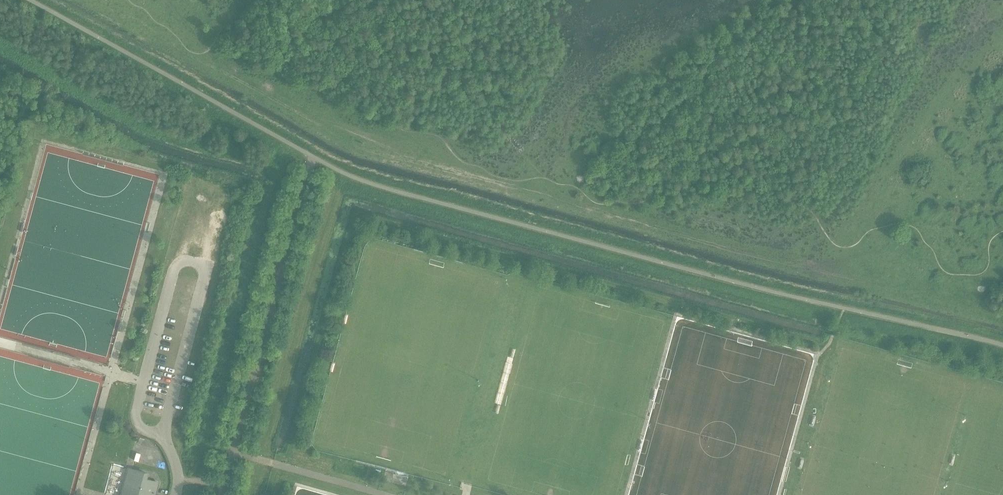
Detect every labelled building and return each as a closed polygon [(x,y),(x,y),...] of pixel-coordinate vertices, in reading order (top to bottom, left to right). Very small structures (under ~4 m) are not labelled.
[(158,483),(146,480),(148,474),(129,469),(122,493),(128,494),(155,494),(158,483)]
